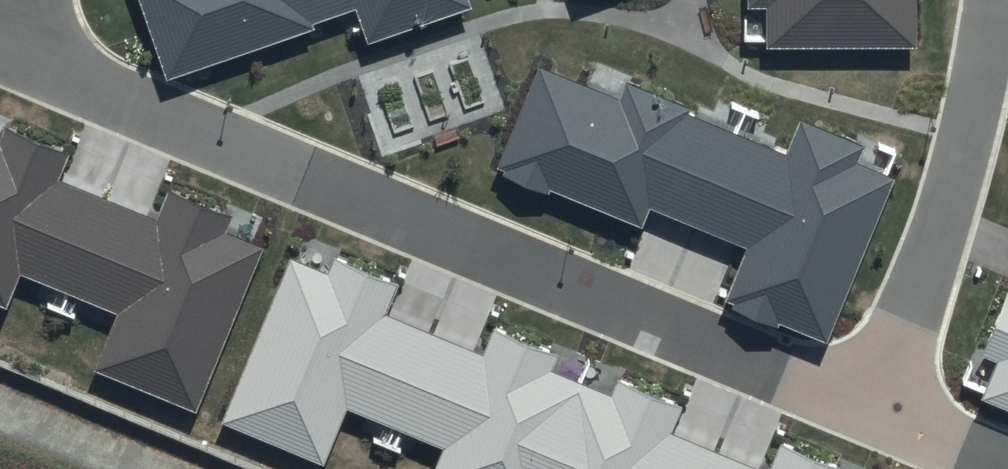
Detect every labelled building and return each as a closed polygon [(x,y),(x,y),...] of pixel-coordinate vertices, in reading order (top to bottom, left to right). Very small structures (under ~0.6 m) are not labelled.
[(165,80),(315,29),(313,22),(356,7),(368,42),(470,8),(467,0),(138,0),(165,80)] [(766,51),(918,47),(917,0),(749,0),(749,10),(765,9),(766,51)] [(538,68),(497,167),(505,170),(502,177),(549,196),(551,190),(643,228),(652,209),(747,248),(725,301),(734,305),(732,309),(777,328),(779,324),(826,343),(894,180),(856,164),(863,148),(797,121),(783,157),(688,117),(691,110),(628,84),(620,102),(538,68)] [(5,309),(20,271),(117,311),(90,375),(193,416),(259,255),(221,239),(229,220),(165,194),(154,223),(57,183),(69,156),(3,129),(0,135),(0,307),(5,309)] [(349,408),(445,447),(436,468),(756,468),(672,435),(684,408),(617,380),(611,396),(551,372),(558,357),(494,330),(484,355),(386,315),(398,287),(334,261),(326,279),(289,264),(222,426),(324,468),(349,408)] [(1007,415),(1007,299),(985,357),(997,362),(980,404),(1007,415)] [(780,446),(771,468),(838,468),(780,446)]
